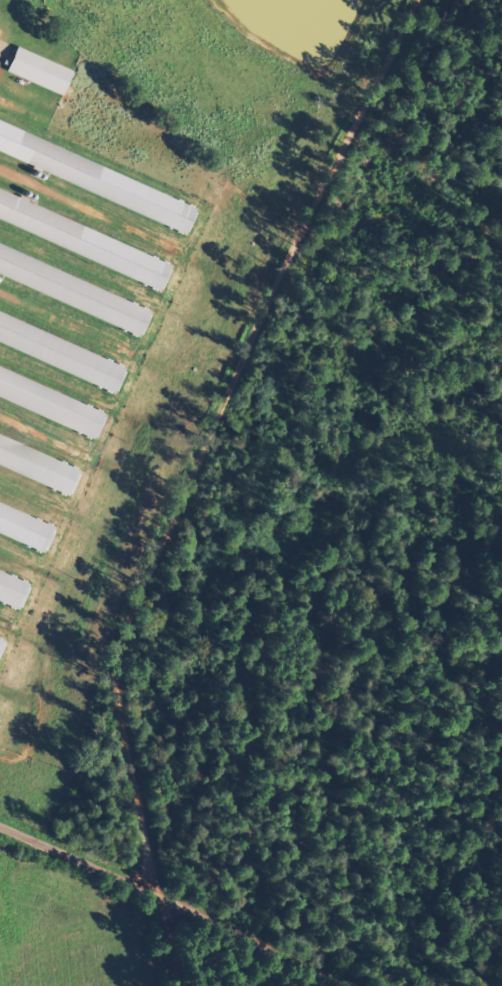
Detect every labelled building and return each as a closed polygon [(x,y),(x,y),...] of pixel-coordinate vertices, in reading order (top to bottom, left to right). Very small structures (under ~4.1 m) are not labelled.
[(67,95),(77,70),(21,47),(10,72),(67,95)] [(192,226),(202,199),(0,123),(0,154),(192,226)] [(0,188),(0,219),(166,284),(176,258),(0,188)] [(0,309),(0,340),(120,387),(131,360),(0,309)] [(0,362),(0,394),(100,433),(111,407),(0,362)] [(0,562),(0,593),(24,603),(35,576),(0,562)]
